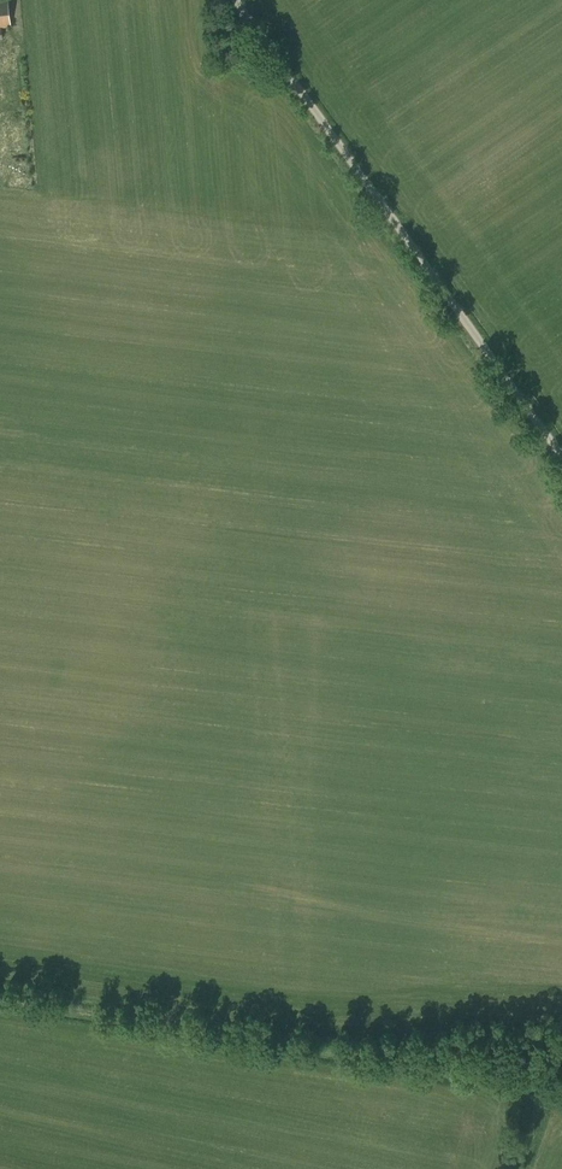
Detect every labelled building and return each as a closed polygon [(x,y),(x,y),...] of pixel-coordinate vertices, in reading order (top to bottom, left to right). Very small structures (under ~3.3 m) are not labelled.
[(2,38),(2,27),(11,26),(8,0),(0,0),(0,39),(2,38)]
